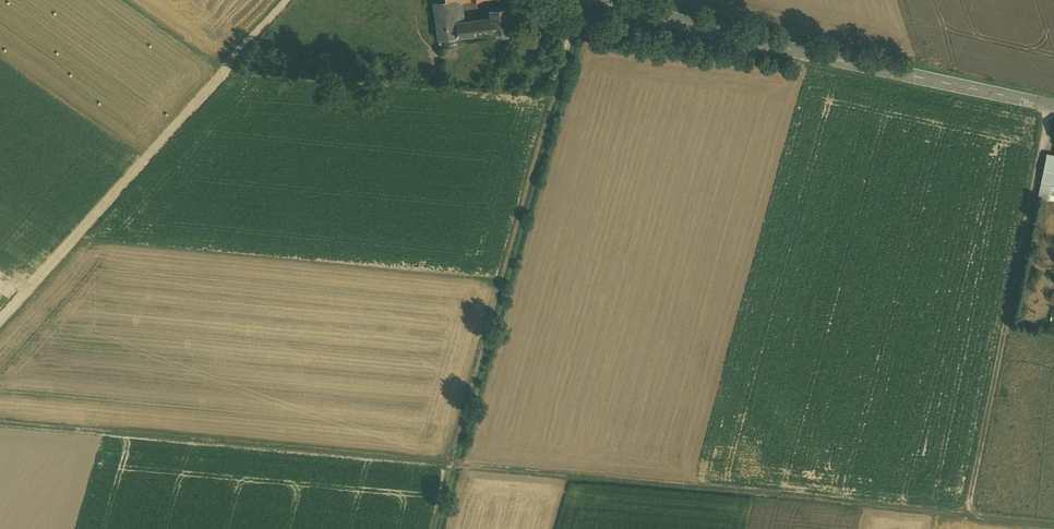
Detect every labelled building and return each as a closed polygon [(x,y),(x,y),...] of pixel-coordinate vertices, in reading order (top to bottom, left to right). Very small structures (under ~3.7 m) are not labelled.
[(434,1),(439,39),(459,36),(457,22),(455,4),(454,0),(445,0),(434,1)] [(464,3),(455,4),(457,22),(466,21),(464,3)] [(508,6),(489,9),(491,18),(493,32),(511,29),(508,6)] [(466,21),(457,22),(459,36),(493,32),(491,18),(466,21)] [(1047,154),(1039,197),(1052,199),(1053,193),(1053,155),(1047,154)]
